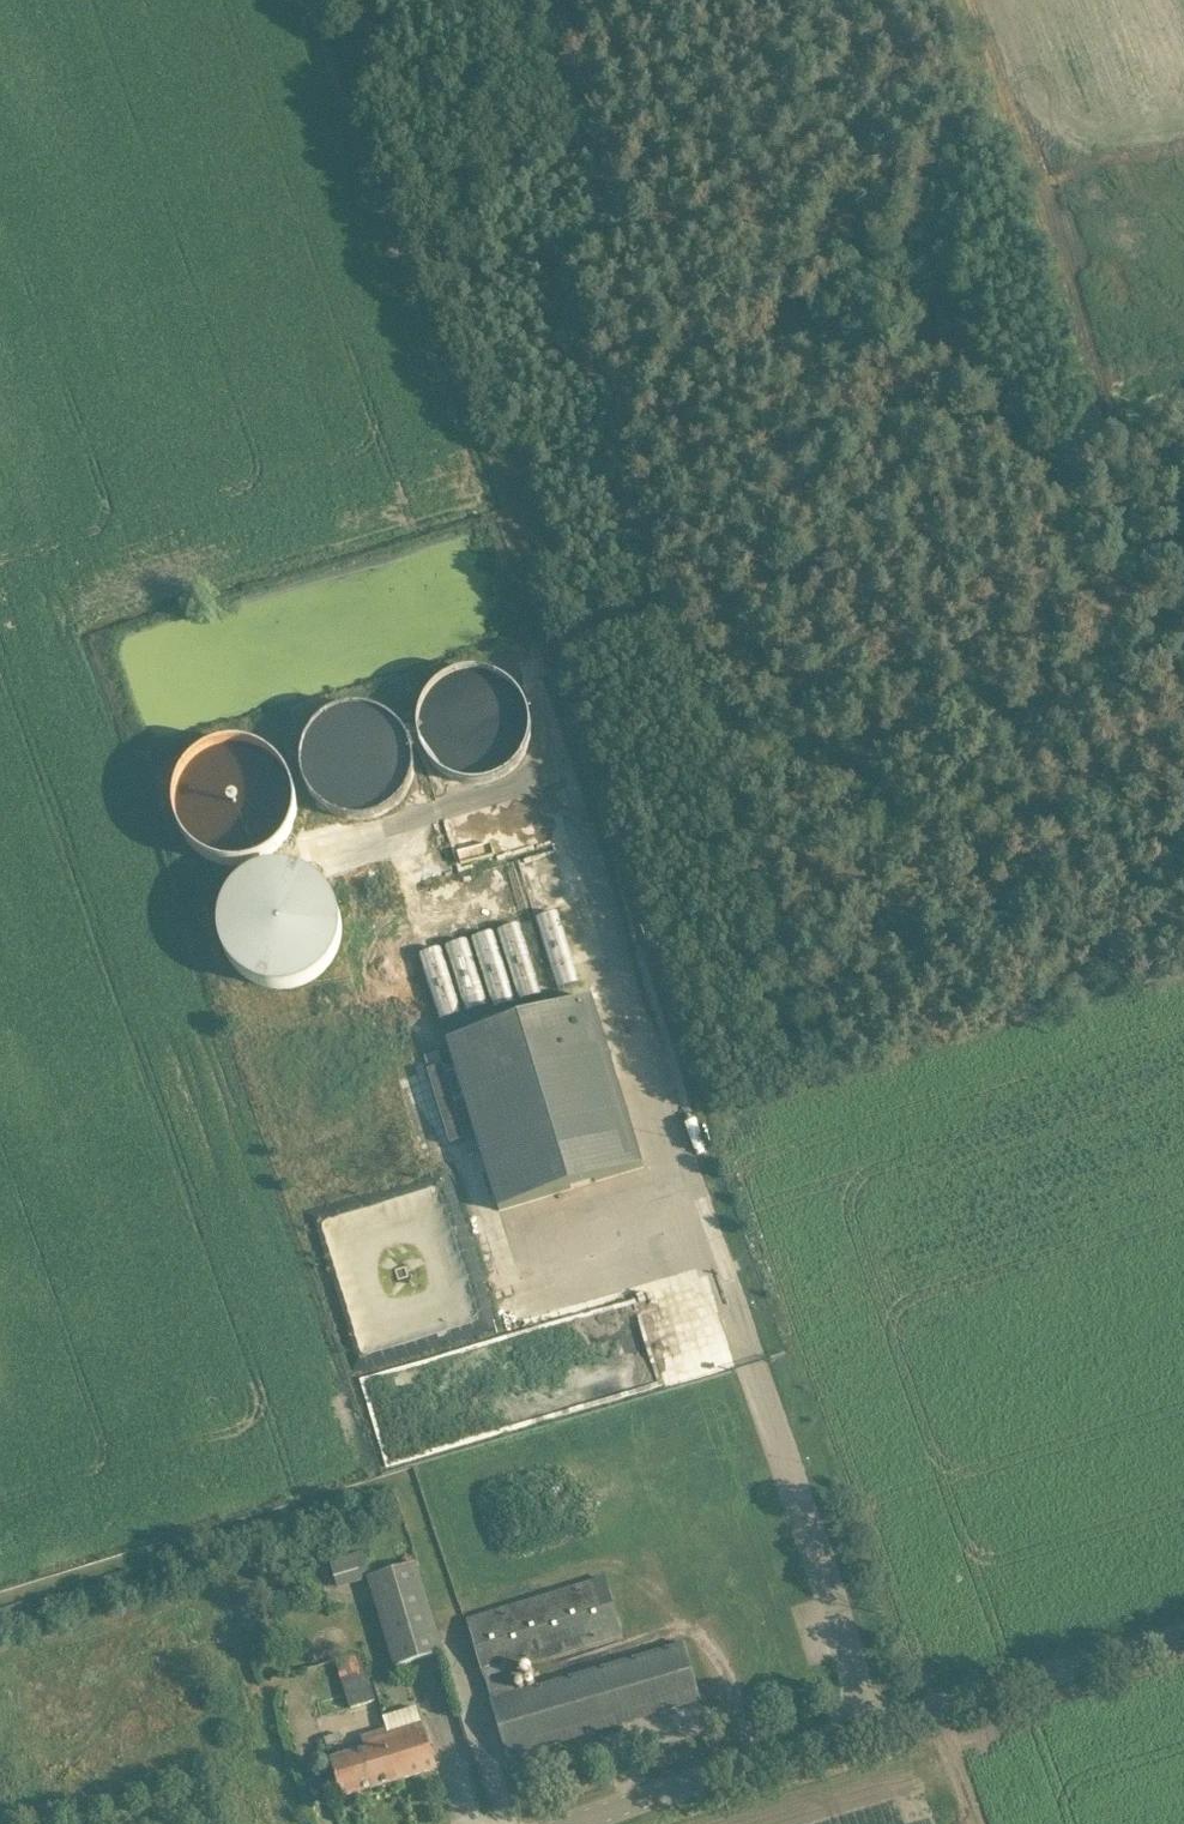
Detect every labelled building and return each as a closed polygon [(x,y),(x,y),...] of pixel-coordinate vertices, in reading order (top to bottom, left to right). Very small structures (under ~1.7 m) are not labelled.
[(526,675),(432,673),(430,775),(525,777),(526,675)] [(540,900),(570,900),(571,855),(541,855),(540,900)] [(544,976),(542,928),(497,930),(499,978),(544,976)] [(442,996),(486,994),(483,945),(440,947),(442,996)] [(588,981),(433,1028),(428,1011),(370,1028),(381,1065),(439,1047),(438,1045),(449,1042),(500,1211),(645,1167),(588,981)] [(428,1071),(450,1145),(466,1140),(444,1066),(428,1071)] [(336,1248),(356,1348),(384,1342),(386,1326),(427,1332),(429,1317),(451,1313),(448,1301),(414,1297),(437,1292),(432,1272),(402,1268),(398,1269),(362,1264),(363,1253),(394,1246),(394,1247),(409,1248),(435,1243),(410,1240),(407,1224),(420,1222),(385,1217),(407,1212),(405,1205),(387,1209),(373,1207),(322,1217),(328,1247),(336,1245),(336,1248)] [(364,1552),(330,1563),(336,1580),(369,1569),(364,1552)] [(417,1564),(371,1577),(371,1580),(397,1667),(444,1653),(417,1564)] [(469,1622),(509,1758),(702,1700),(686,1646),(519,1697),(510,1669),(624,1636),(606,1580),(469,1622)] [(345,1692),(346,1696),(350,1709),(374,1703),(364,1669),(352,1673),(349,1665),(326,1672),(332,1695),(345,1692)] [(395,1756),(402,1780),(439,1769),(427,1732),(426,1733),(424,1726),(385,1738),(392,1758),(395,1756)] [(392,1758),(385,1738),(365,1744),(367,1751),(332,1761),(343,1798),(402,1780),(395,1756),(392,1758)]
